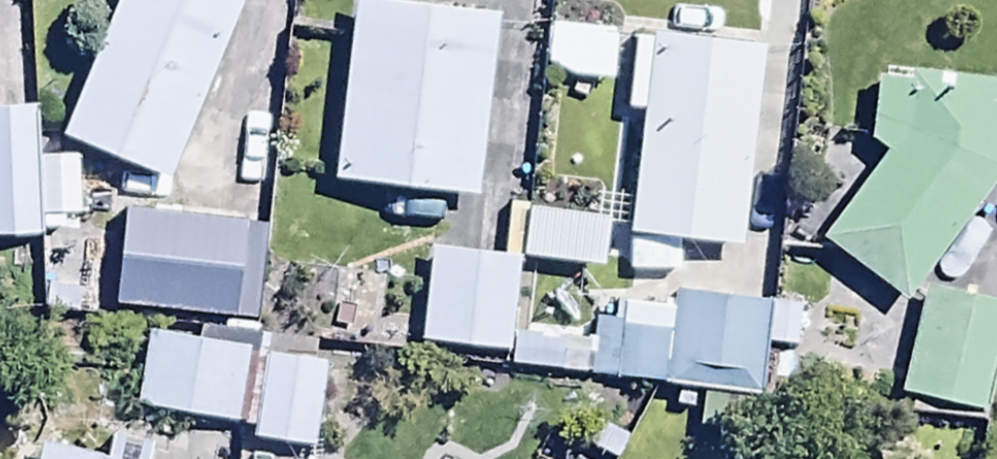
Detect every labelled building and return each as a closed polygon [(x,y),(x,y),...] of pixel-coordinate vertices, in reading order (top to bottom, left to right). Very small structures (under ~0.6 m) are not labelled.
[(223,0),(123,0),(61,152),(168,196),(245,9),(223,0)] [(496,25),(351,10),(333,191),(478,205),(496,25)] [(548,32),(543,74),(571,90),(611,94),(617,39),(548,32)] [(743,260),(768,61),(632,44),(622,124),(641,126),(627,246),(743,260)] [(868,151),(884,162),(817,250),(904,316),(996,193),(996,91),(877,77),(868,151)] [(38,247),(35,120),(0,121),(0,248),(38,247)] [(609,228),(506,214),(499,263),(602,277),(609,228)] [(267,235),(120,217),(109,317),(255,334),(267,235)] [(88,235),(47,234),(45,319),(99,321),(100,280),(87,279),(88,235)] [(511,361),(518,269),(427,262),(420,354),(511,361)] [(996,311),(927,293),(898,402),(909,405),(907,424),(978,432),(996,359),(996,317),(995,316),(996,311)] [(800,316),(672,301),(670,317),(620,311),(618,329),(592,326),(588,364),(585,384),(662,393),(659,423),(700,428),(703,398),(760,405),(766,351),(796,354),(800,316)] [(186,348),(188,340),(137,331),(128,380),(139,382),(133,415),(236,433),(251,347),(198,338),(196,349),(186,348)] [(585,384),(588,364),(566,362),(568,348),(514,341),(510,376),(585,384)] [(243,434),(251,435),(249,453),(293,458),(313,458),(318,421),(325,372),(311,370),(314,350),(256,342),(243,434)] [(318,421),(356,427),(363,373),(326,368),(325,372),(318,421)]
